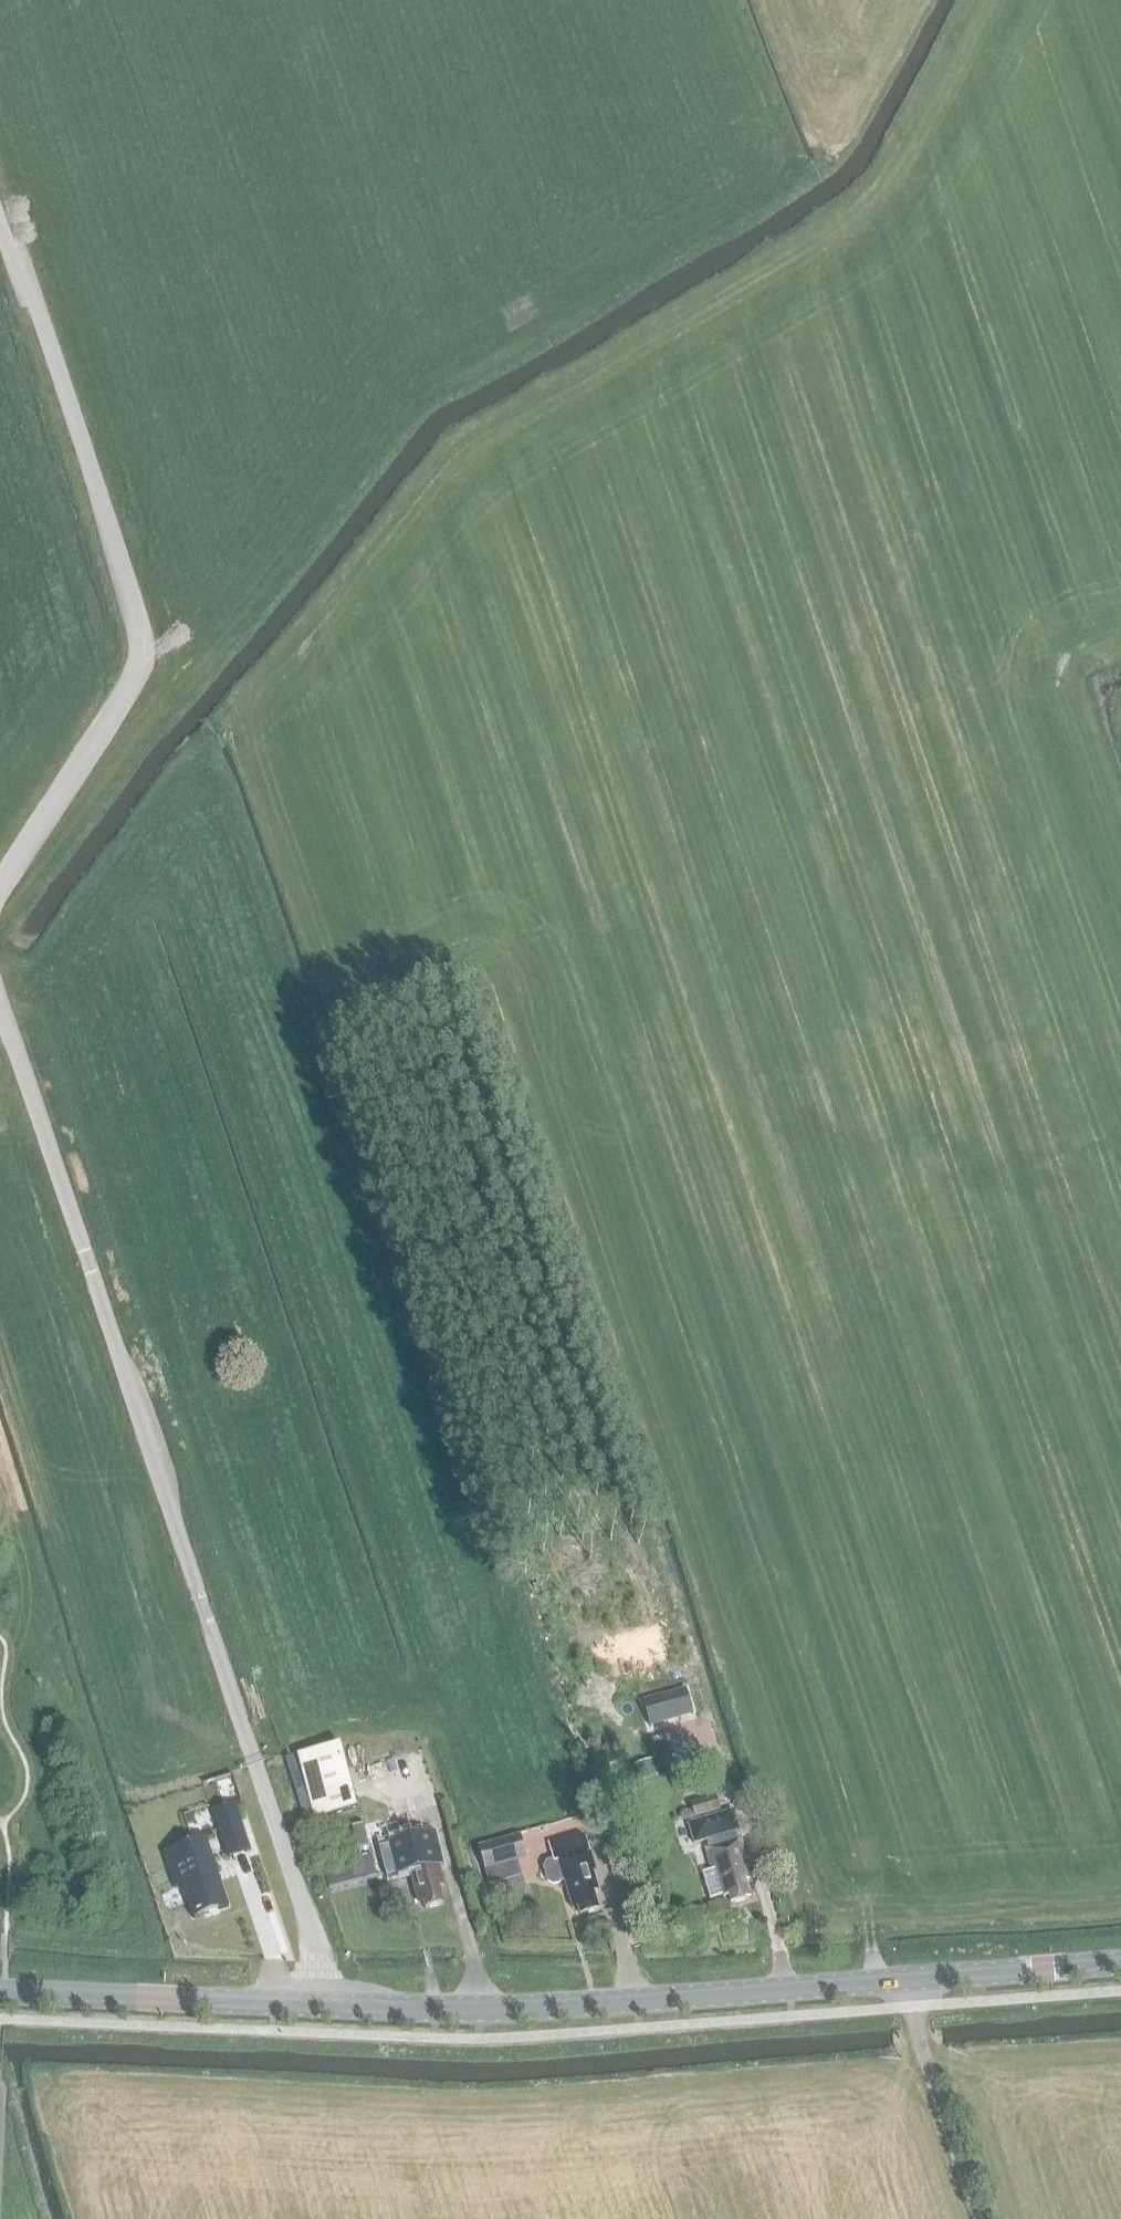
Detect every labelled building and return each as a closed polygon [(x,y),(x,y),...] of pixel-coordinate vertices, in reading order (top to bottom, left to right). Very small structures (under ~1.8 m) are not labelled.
[(667,1722),(660,1697),(642,1702),(650,1727),(667,1722)] [(340,1745),(297,1756),(314,1820),(357,1809),(346,1769),(340,1745)] [(651,1761),(635,1766),(639,1778),(654,1773),(651,1761)] [(725,1815),(721,1800),(696,1807),(700,1821),(725,1815)] [(239,1802),(216,1810),(230,1856),(254,1849),(239,1802)] [(752,1861),(741,1821),(701,1832),(713,1875),(715,1875),(723,1904),(730,1902),(731,1908),(752,1902),(747,1884),(751,1883),(745,1863),(752,1861)] [(383,1850),(380,1851),(387,1880),(391,1880),(391,1882),(405,1879),(407,1883),(412,1882),(419,1911),(423,1910),(424,1912),(444,1908),(440,1891),(445,1890),(440,1870),(444,1869),(436,1834),(383,1847),(383,1850)] [(529,1859),(522,1834),(479,1847),(491,1887),(524,1877),(520,1862),(529,1859)] [(209,1835),(165,1849),(177,1886),(185,1883),(193,1911),(198,1910),(203,1909),(203,1908),(219,1903),(221,1908),(231,1905),(209,1835)] [(594,1874),(585,1837),(547,1847),(551,1864),(541,1867),(545,1884),(550,1887),(565,1884),(573,1914),(580,1912),(581,1919),(600,1914),(595,1894),(597,1893),(592,1874),(594,1874)]
